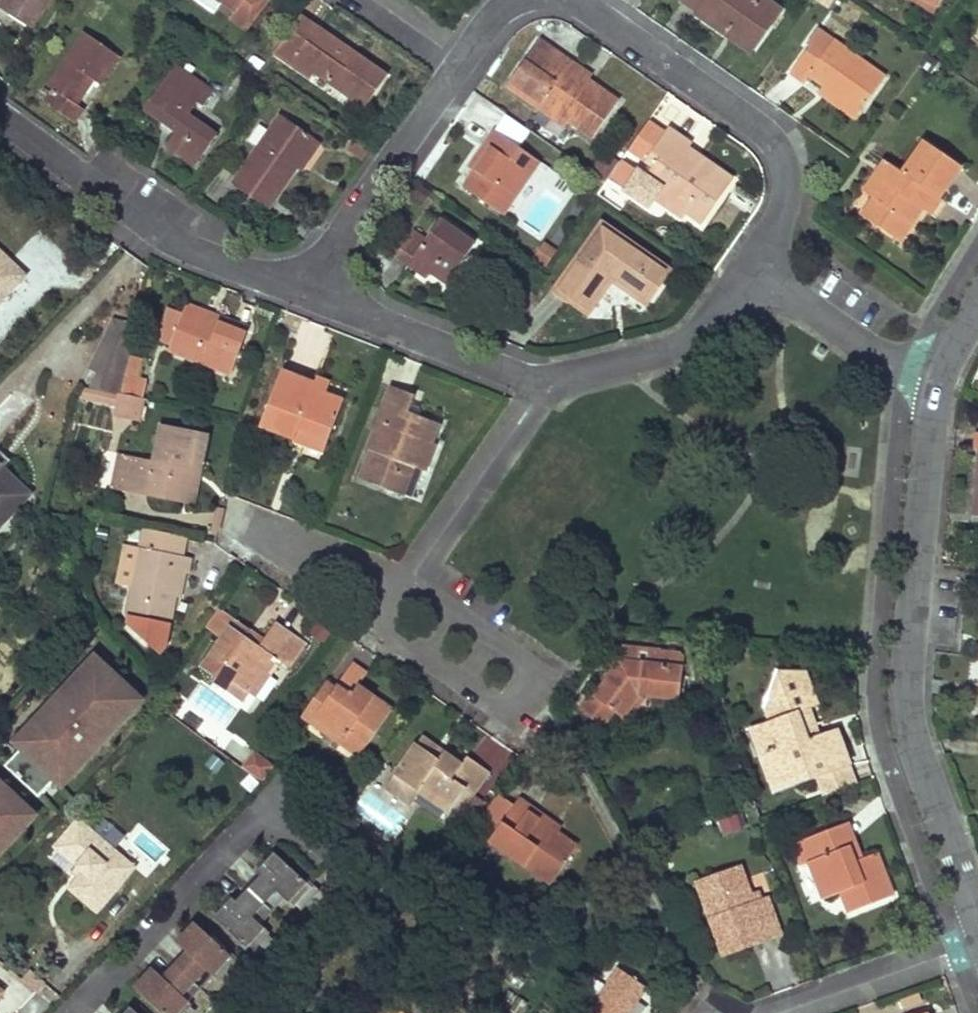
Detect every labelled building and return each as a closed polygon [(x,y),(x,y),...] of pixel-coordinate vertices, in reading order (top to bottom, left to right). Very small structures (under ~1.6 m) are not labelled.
[(0,8),(0,9),(30,28),(48,0),(5,0),(0,8)] [(222,1),(221,0),(195,0),(214,13),(222,1)] [(222,1),(236,10),(230,18),(248,31),(269,0),(221,0),(222,1)] [(765,0),(684,0),(683,2),(697,11),(695,14),(726,36),(731,29),(755,46),(780,11),(765,0)] [(928,0),(913,0),(934,13),(938,6),(928,0)] [(318,49),(327,36),(300,17),(294,25),(311,37),(308,42),(318,49)] [(315,72),(365,107),(386,77),(355,55),(351,61),(342,54),(345,49),(327,36),(318,49),(308,42),(311,37),(294,25),(274,53),(311,78),(315,72)] [(750,53),(755,46),(731,29),(726,36),(750,53)] [(93,80),(100,85),(119,57),(84,32),(47,86),(53,90),(45,103),(60,113),(73,123),(83,109),(76,105),(87,89),(85,88),(91,79),(93,80)] [(541,73),(555,52),(539,40),(524,62),(541,73)] [(822,56),(809,47),(790,73),(804,83),(809,76),(823,86),(860,112),(885,77),(833,40),(822,56)] [(351,61),(355,55),(345,49),(342,54),(351,61)] [(570,62),(555,52),(541,73),(524,62),(507,87),(523,99),(527,93),(568,121),(593,138),(618,101),(588,80),(567,66),(570,62)] [(588,80),(590,76),(570,62),(567,66),(588,80)] [(213,93),(174,65),(144,108),(163,121),(174,118),(176,130),(166,145),(176,152),(196,166),(216,136),(201,125),(190,128),(188,116),(197,103),(203,107),(213,93)] [(860,112),(823,86),(819,93),(835,105),(855,119),(860,112)] [(564,127),(568,121),(527,93),(523,99),(564,127)] [(316,140),(280,115),(232,185),(267,209),(296,168),(316,140)] [(194,120),(188,116),(190,128),(201,125),(194,120)] [(169,126),(176,130),(174,118),(163,121),(169,126)] [(664,134),(647,123),(629,149),(653,165),(646,176),(638,171),(625,190),(648,206),(654,198),(658,191),(686,211),(702,222),(732,180),(697,156),(694,160),(685,153),(688,149),(691,145),(682,139),(667,129),(664,134)] [(463,188),(503,215),(540,162),(494,130),(485,144),(490,148),(474,172),(463,188)] [(320,143),(316,140),(296,168),(300,171),(306,163),(320,143)] [(861,216),(891,237),(903,220),(910,225),(921,209),(927,201),(922,199),(927,192),(938,199),(960,167),(924,141),(902,173),(889,164),(878,179),(884,183),(873,199),(861,216)] [(490,148),(485,144),(469,168),(474,172),(490,148)] [(694,160),(697,156),(688,149),(685,153),(694,160)] [(889,164),(885,161),(863,192),(873,199),(884,183),(878,179),(889,164)] [(430,193),(419,186),(412,195),(423,203),(430,193)] [(682,217),(686,211),(658,191),(654,198),(682,217)] [(927,192),(922,199),(927,201),(921,209),(929,215),(933,210),(939,201),(938,199),(927,192)] [(412,260),(430,272),(438,278),(447,284),(474,244),(439,220),(425,241),(412,232),(395,257),(408,266),(412,260)] [(910,225),(903,220),(891,237),(898,242),(910,225)] [(554,291),(588,315),(602,294),(612,281),(646,304),(670,270),(601,223),(554,291)] [(534,261),(549,268),(557,250),(543,243),(534,261)] [(0,251),(0,310),(30,280),(0,251)] [(426,278),(430,272),(412,260),(408,266),(426,278)] [(231,328),(233,322),(186,304),(184,310),(231,328)] [(231,328),(184,310),(168,350),(231,374),(248,328),(233,322),(231,328)] [(137,326),(113,320),(89,369),(97,373),(89,387),(117,393),(120,394),(124,377),(125,373),(129,356),(137,326)] [(143,360),(129,356),(125,373),(139,377),(143,360)] [(295,436),(325,447),(344,400),(326,393),(313,388),(316,382),(314,382),(281,369),(259,427),(293,440),(295,436)] [(120,394),(142,399),(146,382),(124,377),(120,394)] [(326,393),(330,383),(316,378),(314,382),(316,382),(313,388),(326,393)] [(414,395),(391,387),(367,449),(370,450),(359,479),(402,496),(413,467),(425,471),(435,444),(431,443),(439,424),(419,416),(417,423),(406,418),(411,405),(414,395)] [(94,399),(96,391),(82,389),(80,396),(94,399)] [(94,399),(94,401),(118,407),(120,397),(96,391),(94,399)] [(142,399),(120,394),(120,397),(118,407),(116,414),(138,419),(142,399)] [(411,405),(406,418),(417,423),(419,416),(421,411),(419,408),(411,405)] [(190,467),(199,469),(205,437),(161,428),(153,464),(131,460),(125,489),(183,501),(190,467)] [(323,452),(325,447),(295,436),(293,440),(323,452)] [(9,460),(0,452),(0,464),(3,466),(9,460)] [(131,460),(118,457),(112,486),(125,489),(131,460)] [(24,487),(3,466),(0,464),(0,513),(24,487)] [(199,469),(190,467),(183,501),(192,503),(199,469)] [(32,494),(24,487),(0,513),(0,528),(32,494)] [(186,538),(143,529),(139,548),(131,586),(126,615),(129,615),(127,625),(159,654),(165,648),(170,624),(175,597),(180,572),(186,573),(188,573),(191,559),(182,557),(186,538)] [(117,583),(131,586),(139,548),(125,545),(117,583)] [(186,573),(180,572),(175,597),(181,598),(186,573)] [(201,668),(216,678),(213,682),(241,702),(249,691),(259,677),(269,678),(281,662),(274,658),(291,633),(276,623),(264,640),(259,647),(246,637),(250,631),(235,620),(201,668)] [(259,647),(264,640),(250,631),(246,637),(259,647)] [(305,642),(291,633),(274,658),(281,662),(288,667),(305,642)] [(594,697),(591,694),(579,711),(603,727),(614,712),(621,717),(637,694),(645,695),(679,699),(684,659),(680,653),(621,646),(619,661),(594,697)] [(143,698),(90,649),(6,740),(15,748),(50,781),(59,789),(143,698)] [(326,733),(340,743),(359,756),(391,710),(358,686),(366,674),(351,664),(334,689),(328,696),(319,690),(301,716),(326,733)] [(765,706),(770,720),(759,725),(769,753),(760,756),(770,782),(804,769),(808,781),(817,777),(848,766),(835,729),(820,735),(812,737),(806,739),(803,730),(809,728),(803,711),(810,708),(817,706),(804,671),(783,670),(785,676),(775,680),(777,688),(770,690),(775,702),(765,706)] [(783,670),(777,670),(770,690),(777,688),(775,680),(785,676),(783,670)] [(269,678),(259,677),(249,691),(257,696),(269,678)] [(328,696),(334,689),(325,682),(319,690),(328,696)] [(775,702),(770,690),(765,706),(775,702)] [(627,721),(645,695),(637,694),(621,717),(627,721)] [(820,735),(810,708),(803,711),(809,728),(803,730),(806,739),(812,737),(820,735)] [(760,756),(769,753),(759,725),(750,727),(760,756)] [(340,743),(326,733),(320,741),(335,751),(340,743)] [(438,759),(443,752),(421,736),(416,743),(438,759)] [(394,775),(418,792),(422,786),(453,808),(466,789),(473,794),(488,771),(467,756),(461,764),(443,752),(438,759),(416,743),(394,775)] [(50,781),(15,748),(0,764),(36,797),(50,781)] [(252,753),(241,771),(264,785),(275,766),(252,753)] [(848,766),(817,777),(824,796),(855,784),(848,766)] [(808,781),(804,769),(770,782),(774,793),(808,781)] [(409,805),(418,792),(394,775),(385,788),(409,805)] [(0,780),(0,853),(37,814),(0,780)] [(473,794),(466,789),(453,808),(422,786),(418,792),(449,813),(444,820),(451,825),(473,794)] [(488,841),(551,884),(577,846),(557,832),(528,812),(531,807),(518,798),(514,805),(500,795),(483,820),(497,829),(488,841)] [(560,827),(531,807),(528,812),(557,832),(560,827)] [(725,836),(745,828),(739,815),(719,823),(725,836)] [(73,879),(64,890),(93,915),(134,868),(74,817),(48,847),(72,868),(67,874),(73,879)] [(102,820),(94,830),(116,847),(124,837),(102,820)] [(861,859),(847,823),(840,825),(854,861),(861,859)] [(854,861),(840,825),(793,844),(801,866),(809,863),(823,899),(840,892),(848,913),(893,895),(882,868),(876,853),(861,859),(854,861)] [(242,948),(303,881),(271,851),(252,871),(257,875),(232,901),(228,897),(209,917),(242,948)] [(716,908),(719,915),(709,919),(722,956),(751,946),(750,942),(780,931),(767,898),(760,900),(753,903),(750,894),(740,867),(702,880),(712,909),(716,908)] [(712,909),(702,880),(696,882),(709,919),(719,915),(716,908),(712,909)] [(760,900),(757,892),(750,894),(753,903),(760,900)] [(229,955),(191,920),(172,940),(182,949),(158,975),(148,965),(129,986),(158,1012),(175,1012),(229,955)] [(781,935),(780,931),(750,942),(751,946),(781,935)] [(618,968),(587,1012),(627,1012),(645,987),(618,968)] [(25,970),(16,981),(33,995),(42,983),(25,970)] [(904,1007),(921,1001),(919,996),(902,1002),(904,1007)]
